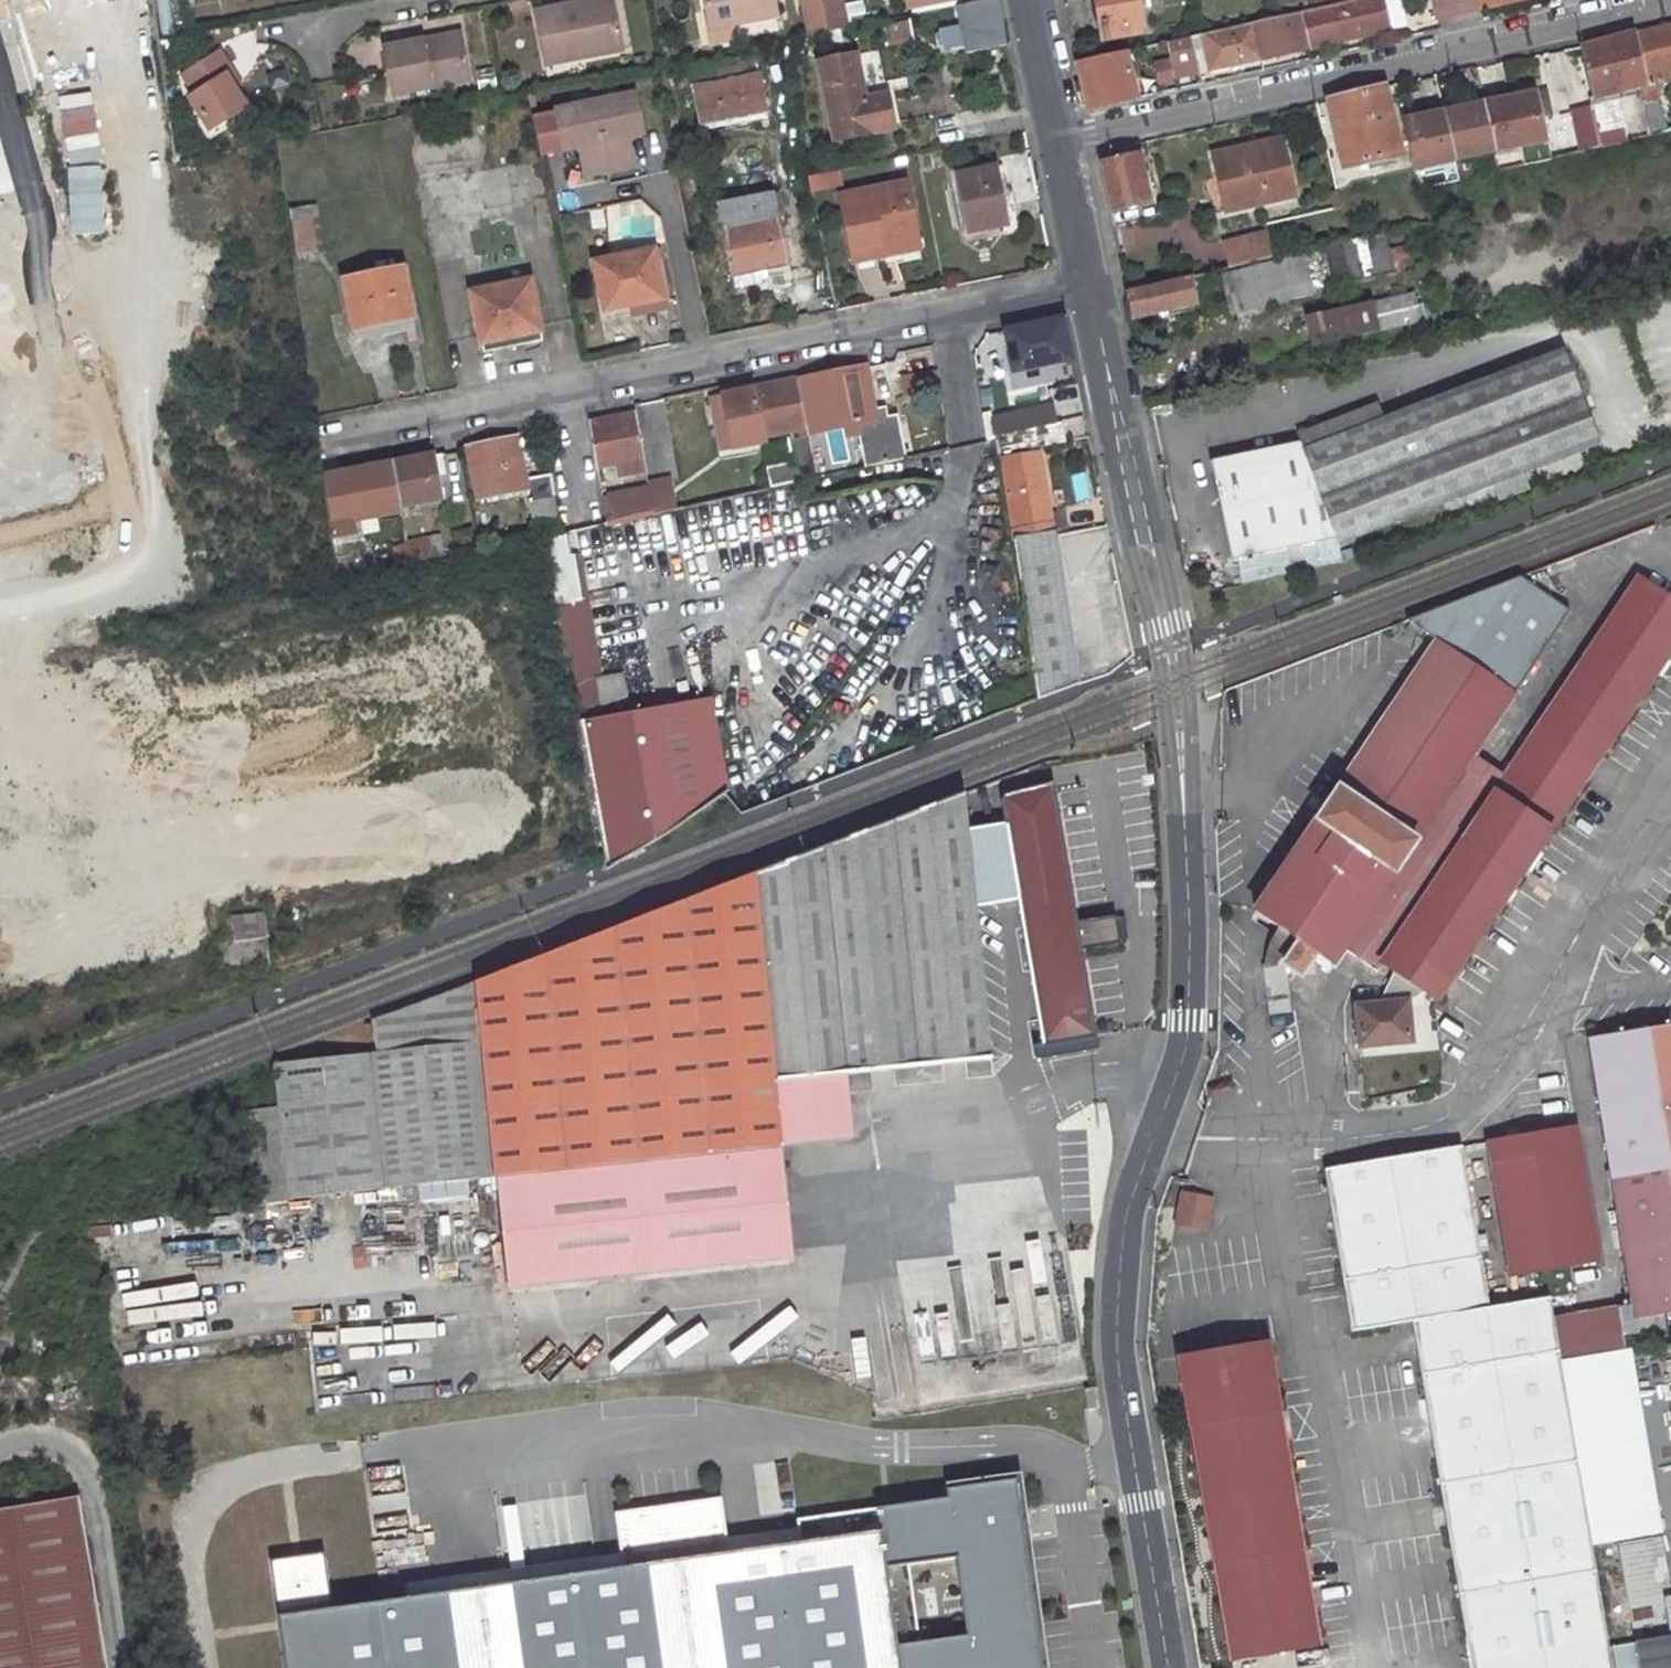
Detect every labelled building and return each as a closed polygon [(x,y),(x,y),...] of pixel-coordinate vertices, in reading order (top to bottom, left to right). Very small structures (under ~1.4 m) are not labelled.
[(534,12),(544,65),(617,50),(608,6),(583,10),(581,0),(564,0),(546,3),(547,9),(534,12)] [(583,10),(608,6),(617,50),(627,48),(617,0),(581,0),(583,10)] [(698,15),(707,14),(704,0),(695,0),(698,15)] [(707,14),(710,30),(729,25),(776,16),(772,0),(704,0),(707,14)] [(810,30),(827,26),(822,0),(804,0),(810,30)] [(910,8),(947,0),(908,0),(910,8)] [(957,8),(960,28),(943,32),(946,47),(963,44),(965,53),(1008,44),(998,0),(994,0),(957,8)] [(1093,8),(1099,40),(1147,29),(1141,0),(1088,0),(1093,8)] [(1308,10),(1317,45),(1393,28),(1386,0),(1353,0),(1308,10)] [(1393,28),(1410,24),(1404,0),(1386,0),(1393,28)] [(1481,0),(1434,0),(1438,15),(1483,6),(1481,0)] [(1256,22),(1265,57),(1291,51),(1288,36),(1308,31),(1303,11),(1256,22)] [(1256,22),(1194,35),(1203,71),(1265,57),(1256,22)] [(729,25),(710,30),(713,46),(732,42),(729,25)] [(910,25),(888,30),(891,46),(913,41),(910,25)] [(827,26),(810,30),(811,36),(828,32),(827,26)] [(1638,33),(1649,86),(1637,88),(1645,141),(1663,137),(1656,84),(1670,80),(1667,70),(1670,69),(1670,26),(1638,33)] [(1291,51),(1311,46),(1308,31),(1288,36),(1291,51)] [(1623,146),(1618,128),(1624,127),(1617,92),(1637,88),(1649,86),(1638,33),(1638,31),(1581,46),(1595,110),(1596,114),(1591,115),(1599,151),(1623,146)] [(453,34),(414,41),(416,51),(455,43),(453,34)] [(1194,35),(1171,41),(1178,76),(1203,71),(1194,35)] [(414,41),(378,48),(388,95),(461,80),(455,43),(416,51),(414,41)] [(1171,41),(1140,48),(1142,57),(1157,54),(1165,84),(1180,81),(1178,76),(1171,41)] [(726,64),(691,70),(703,127),(768,114),(755,56),(747,58),(744,48),(724,53),(726,64)] [(220,49),(187,69),(192,77),(187,80),(195,92),(187,97),(209,132),(247,108),(234,89),(225,73),(233,68),(220,49)] [(1128,51),(1082,61),(1092,107),(1138,96),(1128,51)] [(857,58),(822,65),(836,141),(895,129),(889,98),(866,102),(857,58)] [(1476,67),(1461,70),(1469,107),(1484,103),(1476,67)] [(233,68),(225,73),(234,89),(243,83),(233,68)] [(554,105),(555,109),(531,114),(538,152),(563,146),(563,147),(579,144),(586,172),(635,161),(628,133),(644,130),(634,87),(554,105)] [(1387,87),(1331,99),(1348,165),(1404,153),(1387,87)] [(1543,91),(1510,98),(1520,147),(1525,168),(1558,161),(1548,117),(1554,116),(1550,98),(1544,99),(1543,91)] [(1510,98),(1484,103),(1495,152),(1520,147),(1510,98)] [(1469,107),(1444,111),(1455,160),(1495,152),(1484,103),(1469,107)] [(1595,110),(1572,116),(1581,155),(1599,151),(1591,115),(1596,114),(1595,110)] [(1444,111),(1406,120),(1417,168),(1455,160),(1444,111)] [(1286,139),(1220,154),(1232,210),(1299,194),(1286,139)] [(1141,153),(1107,161),(1117,210),(1153,202),(1141,153)] [(997,168),(958,176),(971,235),(1010,225),(997,168)] [(806,173),(808,190),(841,187),(839,170),(806,173)] [(1202,180),(1210,210),(1220,207),(1212,178),(1202,180)] [(907,185),(842,197),(855,262),(877,258),(876,248),(917,240),(907,185)] [(776,194),(719,207),(736,278),(763,272),(792,265),(776,194)] [(309,218),(292,220),(296,253),(314,251),(309,218)] [(1271,233),(1227,242),(1232,266),(1275,257),(1271,233)] [(1384,233),(1326,246),(1335,288),(1393,275),(1384,233)] [(917,240),(876,248),(877,258),(918,250),(917,240)] [(654,250),(596,265),(605,313),(632,307),(665,299),(654,250)] [(1309,292),(1302,255),(1228,273),(1234,310),(1309,292)] [(877,258),(855,262),(856,269),(879,265),(877,258)] [(404,269),(344,281),(356,342),(384,336),(382,326),(414,318),(404,269)] [(736,278),(738,288),(766,282),(763,272),(736,278)] [(1201,302),(1197,275),(1134,288),(1139,315),(1201,302)] [(530,280),(472,292),(485,352),(544,338),(530,280)] [(1376,298),(1385,329),(1420,319),(1411,288),(1376,298)] [(665,299),(632,307),(635,316),(667,308),(665,299)] [(1370,304),(1303,319),(1311,354),(1378,339),(1370,304)] [(1012,392),(1077,378),(1061,310),(997,325),(1012,392)] [(1379,418),(1299,449),(1334,538),(1336,544),(1442,504),(1486,486),(1517,474),(1599,442),(1562,347),(1379,418)] [(868,366),(799,381),(808,428),(810,437),(859,428),(867,468),(905,460),(895,417),(891,419),(889,408),(876,411),(868,366)] [(895,373),(873,378),(876,394),(898,390),(895,373)] [(799,381),(755,389),(725,395),(737,455),(770,448),(767,436),(808,428),(799,381)] [(1295,440),(1299,449),(1379,418),(1372,400),(1292,431),(1295,440)] [(984,416),(987,442),(999,439),(1055,426),(1051,409),(993,421),(992,414),(984,416)] [(636,413),(590,423),(597,468),(618,464),(621,479),(647,474),(636,413)] [(999,439),(1015,545),(1051,538),(1036,453),(1067,446),(1062,425),(1055,426),(999,439)] [(519,440),(472,449),(483,499),(529,489),(541,540),(544,539),(562,535),(567,534),(557,475),(528,480),(519,440)] [(1299,449),(1295,440),(1219,456),(1211,466),(1230,559),(1233,559),(1334,538),(1299,449)] [(443,503),(437,475),(445,473),(442,455),(395,465),(402,509),(443,503)] [(1219,456),(1209,458),(1211,466),(1219,456)] [(395,465),(324,479),(334,551),(357,546),(354,523),(403,514),(402,509),(395,465)] [(1517,474),(1486,486),(1492,500),(1523,488),(1517,474)] [(673,478),(649,483),(650,486),(655,515),(679,509),(673,478)] [(650,486),(602,497),(606,525),(655,515),(650,486)] [(604,859),(606,871),(624,861),(673,831),(727,791),(712,702),(602,719),(600,707),(627,701),(622,675),(601,679),(587,603),(580,604),(570,554),(565,554),(562,535),(544,539),(575,724),(579,723),(604,859)] [(441,537),(408,545),(411,567),(445,560),(441,537)] [(1051,538),(1015,545),(1039,700),(1077,686),(1055,538),(1051,538)] [(1334,538),(1233,559),(1238,585),(1341,561),(1336,544),(1334,538)] [(408,545),(385,550),(389,572),(411,567),(408,545)] [(570,554),(580,604),(587,603),(577,552),(570,554)] [(1517,577),(1438,608),(1444,626),(1435,641),(1251,912),(1273,927),(1291,939),(1274,961),(1258,964),(1263,996),(1284,992),(1280,967),(1297,977),(1312,953),(1330,965),(1340,951),(1345,943),(1470,758),(1512,696),(1568,610),(1517,577)] [(1378,965),(1433,1001),(1670,648),(1670,605),(1637,581),(1502,781),(1378,965)] [(1438,608),(1418,615),(1422,629),(1419,630),(1435,641),(1444,626),(1438,608)] [(1418,615),(1405,620),(1419,630),(1422,629),(1418,615)] [(1345,943),(1340,951),(1373,973),(1378,965),(1502,781),(1470,758),(1345,943)] [(1050,781),(1003,793),(999,799),(1003,822),(1015,897),(1035,1021),(1028,1022),(1033,1057),(1096,1047),(1094,1034),(1079,946),(1075,921),(1050,781)] [(963,792),(723,886),(726,901),(963,809),(963,808),(963,792)] [(723,886),(606,931),(632,1162),(785,1146),(851,1139),(845,1074),(988,1060),(972,904),(965,825),(963,809),(726,901),(723,886)] [(1015,897),(1003,822),(965,825),(972,904),(1015,897)] [(263,912),(230,913),(232,941),(265,939),(263,912)] [(1121,917),(1075,921),(1079,946),(1125,941),(1125,940),(1131,939),(1127,917),(1121,918),(1121,917)] [(1291,939),(1273,927),(1258,964),(1274,961),(1291,939)] [(373,1054),(281,1064),(282,1066),(287,1112),(296,1198),(500,1176),(632,1162),(606,931),(470,983),(477,1043),(373,1054)] [(470,983),(369,1021),(373,1054),(477,1043),(470,983)] [(1401,1002),(1353,1006),(1357,1044),(1406,1038),(1401,1002)] [(1660,1320),(1670,1318),(1670,1027),(1585,1042),(1632,1308),(1615,1311),(1621,1340),(1663,1333),(1660,1320)] [(287,1112),(254,1116),(263,1202),(296,1198),(287,1112)] [(1575,1129),(1488,1142),(1509,1276),(1597,1263),(1575,1129)] [(1558,1359),(1547,1296),(1488,1305),(1461,1144),(1325,1168),(1352,1328),(1412,1318),(1472,1667),(1610,1667),(1589,1545),(1558,1359)] [(632,1162),(500,1176),(510,1284),(791,1256),(780,1146),(632,1162)] [(1174,1226),(1208,1229),(1212,1193),(1178,1190),(1174,1226)] [(1272,1342),(1185,1356),(1236,1656),(1323,1642),(1272,1342)] [(1626,1350),(1612,1352),(1642,1536),(1657,1533),(1626,1350)] [(1558,1359),(1589,1545),(1642,1536),(1612,1352),(1558,1359)] [(1087,1390),(1090,1410),(1102,1408),(1098,1388),(1087,1390)] [(287,1667),(1046,1667),(1027,1539),(1031,1528),(1023,1508),(1019,1481),(948,1489),(949,1499),(799,1520),(802,1543),(731,1553),(723,1498),(617,1513),(625,1568),(334,1609),(327,1554),(272,1562),(287,1667)] [(78,1497),(0,1509),(0,1667),(106,1667),(78,1497)] [(1644,1546),(1661,1646),(1670,1644),(1670,1587),(1664,1543),(1644,1546)] [(1644,1546),(1620,1550),(1636,1650),(1661,1646),(1644,1546)] [(1661,1646),(1665,1667),(1670,1667),(1670,1644),(1661,1646)] [(1636,1650),(1639,1667),(1665,1667),(1661,1646),(1636,1650)]
